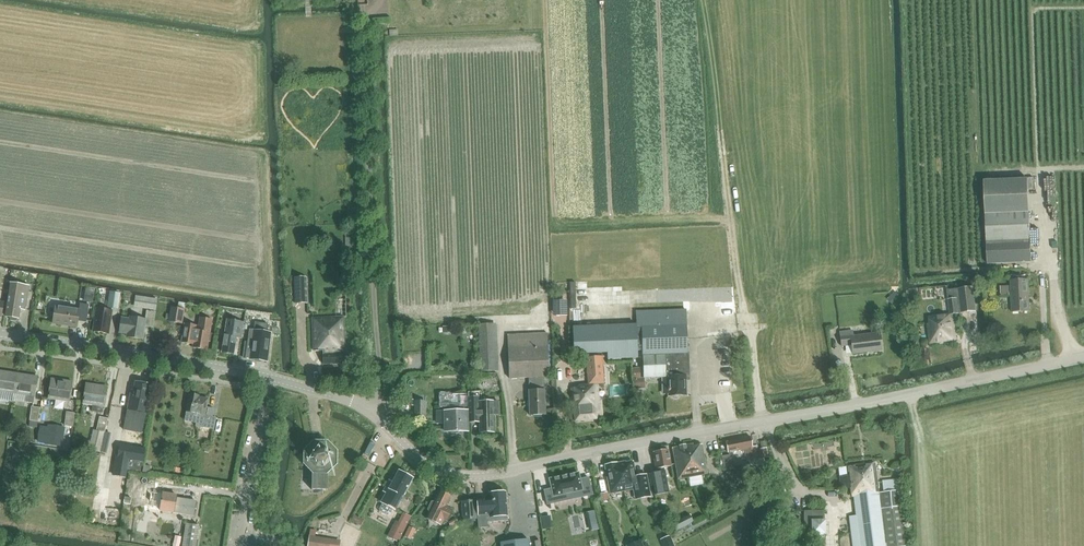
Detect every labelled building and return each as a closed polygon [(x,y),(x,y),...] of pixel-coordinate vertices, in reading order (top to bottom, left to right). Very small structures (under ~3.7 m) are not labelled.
[(984,177),(985,214),(1030,213),(1028,177),(984,177)] [(1030,213),(985,214),(987,264),(1031,263),(1030,213)] [(1054,262),(1044,263),(1046,274),(1056,272),(1054,262)] [(306,277),(294,277),(295,303),(307,303),(306,277)] [(1010,281),(1012,312),(1030,311),(1028,281),(1010,281)] [(11,283),(6,316),(10,317),(11,321),(15,321),(16,321),(18,318),(20,309),(25,310),(27,298),(29,286),(25,285),(11,283)] [(608,287),(597,288),(597,303),(609,302),(608,287)] [(976,312),(973,288),(948,291),(951,316),(929,318),(930,326),(928,327),(930,344),(957,341),(953,315),(976,312)] [(901,297),(895,291),(887,298),(894,305),(901,297)] [(111,292),(108,305),(119,307),(121,293),(111,292)] [(136,296),(134,306),(156,309),(157,299),(136,296)] [(54,313),(53,323),(71,326),(71,325),(76,326),(76,327),(77,327),(78,321),(86,322),(89,305),(80,304),(79,310),(56,306),(54,313)] [(169,319),(168,321),(182,323),(184,310),(178,309),(171,307),(170,314),(169,319)] [(97,309),(94,331),(108,334),(111,311),(97,309)] [(606,326),(573,327),(574,353),(608,351),(608,359),(638,357),(638,350),(643,349),(644,378),(661,377),(665,377),(664,356),(689,355),(689,352),(688,352),(687,309),(636,311),(636,325),(633,325),(606,326)] [(131,320),(122,318),(120,332),(129,334),(129,336),(145,339),(147,326),(154,327),(157,312),(148,311),(147,319),(132,317),(131,320)] [(185,323),(181,342),(193,344),(193,348),(199,349),(200,350),(203,351),(204,350),(206,350),(208,341),(210,341),(212,334),(210,334),(212,320),(200,317),(199,326),(185,323)] [(344,317),(312,318),(313,350),(323,350),(323,364),(345,363),(344,317)] [(222,352),(233,354),(237,334),(241,335),(243,323),(227,320),(222,352)] [(245,341),(243,356),(248,357),(248,358),(267,361),(271,332),(267,332),(268,324),(255,322),(254,330),(249,329),(247,342),(245,341)] [(497,370),(495,323),(478,324),(481,370),(497,370)] [(839,333),(841,347),(851,345),(852,354),(880,351),(878,334),(853,337),(852,332),(839,333)] [(529,390),(530,415),(545,414),(543,377),(548,377),(546,333),(508,334),(509,378),(528,378),(529,390)] [(689,355),(664,356),(665,377),(670,377),(670,394),(673,394),(673,396),(675,397),(676,398),(678,397),(679,397),(680,395),(681,394),(687,394),(686,376),(690,376),(689,355)] [(579,388),(573,389),(576,420),(601,418),(598,385),(604,385),(602,356),(586,357),(588,385),(579,386),(579,388)] [(1,391),(14,393),(17,373),(0,371),(0,395),(1,391)] [(17,373),(14,393),(27,395),(26,402),(33,403),(37,376),(37,377),(17,373)] [(51,379),(48,398),(69,401),(72,382),(72,381),(52,379),(52,378),(51,378),(51,379)] [(120,395),(123,385),(115,382),(111,392),(120,395)] [(131,390),(123,430),(142,433),(151,385),(140,383),(135,382),(135,385),(133,391),(131,390)] [(92,410),(102,412),(103,406),(104,406),(107,386),(86,383),(83,403),(93,404),(92,410)] [(208,398),(199,397),(199,396),(190,394),(186,411),(198,413),(196,425),(214,428),(216,418),(212,417),(214,409),(206,407),(208,398)] [(467,406),(467,394),(439,394),(439,407),(467,406)] [(480,397),(468,397),(468,423),(479,423),(479,432),(495,432),(495,411),(500,411),(500,401),(481,402),(480,397)] [(424,402),(416,402),(416,414),(416,415),(425,415),(424,402)] [(32,407),(30,420),(38,422),(40,408),(32,407)] [(466,430),(466,410),(446,411),(446,431),(466,430)] [(66,412),(64,426),(65,426),(73,427),(75,413),(66,412)] [(96,430),(105,432),(108,418),(100,416),(96,430)] [(61,445),(64,428),(48,425),(48,428),(41,427),(39,442),(45,443),(56,445),(56,444),(61,445)] [(85,440),(83,448),(100,452),(104,432),(96,430),(93,430),(90,441),(85,440)] [(744,449),(746,461),(768,456),(766,447),(757,449),(757,445),(752,446),(750,436),(725,441),(727,453),(744,449)] [(5,440),(5,447),(16,448),(17,440),(5,440)] [(117,457),(114,475),(126,477),(127,469),(141,472),(142,461),(143,461),(145,448),(119,444),(117,457)] [(673,448),(678,479),(707,474),(702,445),(693,446),(693,444),(673,448)] [(311,452),(310,454),(311,454),(311,461),(310,461),(311,462),(312,463),(312,474),(312,490),(313,490),(328,490),(328,465),(328,464),(330,463),(331,463),(331,462),(331,461),(331,454),(331,453),(330,453),(325,448),(326,447),(325,447),(324,447),(317,447),(316,447),(315,448),(311,452)] [(656,472),(648,473),(648,475),(650,486),(659,485),(659,484),(666,482),(663,468),(668,467),(671,466),(668,450),(665,450),(653,452),(656,472)] [(729,455),(721,456),(724,470),(732,469),(729,455)] [(625,461),(619,463),(624,491),(633,489),(635,499),(651,497),(646,473),(636,475),(633,461),(626,463),(625,461)] [(617,463),(605,465),(610,493),(624,491),(619,463),(617,463)] [(852,495),(853,495),(853,494),(877,492),(875,463),(846,466),(847,476),(840,476),(841,489),(851,488),(852,495)] [(759,468),(747,469),(748,478),(760,476),(759,468)] [(380,512),(381,514),(386,516),(388,516),(390,515),(393,510),(394,510),(411,478),(398,471),(392,483),(390,481),(384,492),(387,494),(382,504),(383,504),(380,509),(380,512)] [(551,489),(544,490),(547,504),(568,500),(567,493),(581,490),(583,497),(592,494),(588,477),(580,479),(578,474),(579,474),(578,473),(577,473),(567,475),(561,477),(550,479),(549,479),(549,480),(550,480),(551,489)] [(822,496),(830,496),(829,486),(821,487),(822,496)] [(500,490),(498,489),(495,489),(493,490),(492,493),(489,493),(489,499),(477,500),(478,515),(490,514),(490,517),(494,517),(495,521),(503,520),(503,516),(507,516),(505,492),(502,492),(500,490)] [(430,512),(426,520),(441,526),(444,520),(447,521),(451,510),(444,507),(451,494),(442,490),(435,503),(431,503),(428,510),(430,512)] [(900,508),(899,491),(879,493),(881,510),(882,510),(886,545),(905,545),(900,508)] [(178,498),(179,495),(165,492),(162,510),(195,515),(197,501),(178,498)] [(878,492),(877,492),(853,494),(853,495),(856,515),(860,545),(885,545),(878,492)] [(475,500),(461,501),(463,519),(477,518),(475,500)] [(812,511),(804,512),(804,525),(812,525),(812,533),(825,533),(825,520),(812,521),(812,511)] [(398,522),(390,537),(398,541),(410,517),(402,513),(398,522)] [(671,524),(674,531),(693,522),(689,515),(671,524)] [(352,522),(361,527),(365,521),(355,516),(352,522)] [(186,524),(183,545),(196,545),(199,526),(186,524)] [(660,540),(663,545),(674,545),(670,536),(660,540)]
